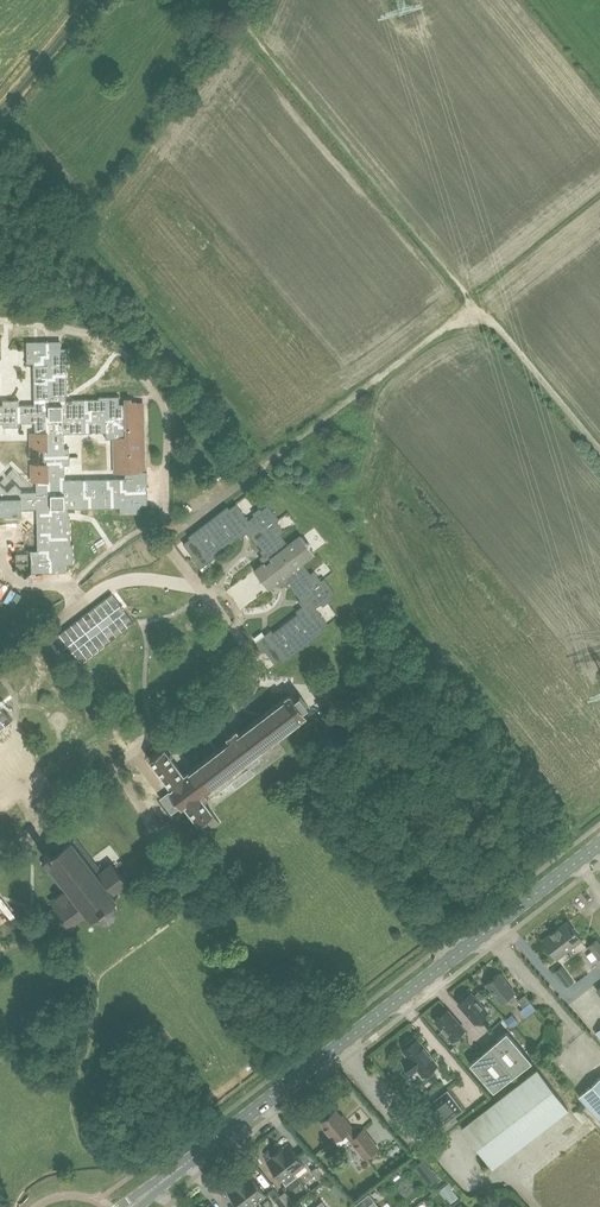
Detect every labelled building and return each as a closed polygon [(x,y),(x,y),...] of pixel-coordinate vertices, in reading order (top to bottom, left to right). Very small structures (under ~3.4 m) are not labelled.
[(147,493),(147,471),(144,471),(143,403),(119,404),(119,396),(99,396),(99,399),(72,399),(72,401),(66,401),(66,395),(68,395),(67,368),(69,368),(69,348),(61,348),(61,343),(48,343),(48,341),(26,341),(27,364),(33,363),(33,405),(19,405),(19,400),(3,400),(3,405),(0,405),(0,423),(3,423),(3,426),(20,426),(20,422),(35,422),(35,431),(29,432),(30,450),(43,449),(43,462),(30,463),(30,482),(36,481),(36,491),(21,491),(21,489),(15,483),(8,491),(0,483),(0,481),(0,515),(22,515),(22,510),(36,509),(37,550),(31,551),(31,573),(53,572),(53,570),(66,570),(66,564),(74,564),(73,544),(71,544),(70,517),(69,517),(69,511),(76,511),(75,508),(120,508),(120,514),(140,513),(140,506),(145,506),(145,493),(147,493)] [(302,606),(296,611),(298,613),(273,632),(271,630),(264,635),(262,632),(254,638),(256,641),(264,652),(265,651),(275,664),(282,659),(283,661),(323,632),(321,629),(328,624),(316,608),(321,604),(323,606),(331,600),(329,598),(336,593),(324,578),(321,581),(314,571),(311,574),(303,563),(315,554),(310,547),(309,543),(305,541),(300,535),(288,544),(280,534),(283,531),(276,521),(279,519),(268,505),(261,509),(260,507),(252,513),(254,515),(248,520),(236,503),(229,508),(227,506),(188,536),(190,538),(183,543),(193,556),(192,557),(200,568),(203,571),(211,564),(209,562),(215,557),(213,554),(238,535),(240,538),(246,533),(250,538),(253,536),(262,549),(260,551),(263,555),(259,558),(263,563),(254,570),(259,577),(259,581),(263,582),(268,589),(278,582),(282,587),(285,584),(289,588),(291,586),(300,599),(298,601),(302,606)] [(163,748),(150,758),(172,788),(169,791),(181,806),(184,804),(206,832),(220,822),(211,810),(203,800),(208,796),(210,799),(211,799),(210,798),(231,781),(236,787),(255,773),(250,767),(259,760),(255,754),(307,714),(303,710),(308,706),(300,694),(294,698),(291,694),(239,733),(235,728),(235,729),(227,735),(231,740),(215,752),(193,769),(184,775),(163,748)] [(113,902),(112,901),(114,901),(113,900),(118,896),(118,895),(114,898),(111,893),(126,883),(111,864),(103,870),(99,865),(97,866),(75,838),(66,845),(60,838),(46,848),(48,851),(43,855),(47,859),(43,862),(64,890),(51,901),(55,906),(46,913),(63,935),(75,926),(73,923),(87,912),(90,916),(87,918),(88,919),(93,916),(94,915),(95,916),(96,917),(97,918),(99,919),(100,920),(101,920),(103,920),(104,920),(106,920),(107,920),(108,920),(110,919),(111,918),(112,917),(113,916),(114,915),(114,914),(115,912),(115,911),(115,909),(115,908),(115,906),(115,905),(114,904),(113,902)] [(551,933),(542,940),(556,959),(581,940),(567,921),(558,928),(551,933)] [(588,946),(598,959),(599,958),(599,944),(597,939),(588,946)] [(553,971),(565,986),(572,981),(561,965),(553,971)] [(499,973),(486,983),(501,1002),(514,992),(499,973)] [(458,1003),(460,1005),(475,1022),(487,1012),(470,992),(468,994),(467,992),(463,996),(464,997),(458,1003)] [(517,1000),(523,1007),(530,1002),(524,994),(517,1000)] [(447,1010),(444,1012),(435,1020),(452,1040),(464,1029),(447,1010)] [(513,1014),(505,1021),(512,1029),(519,1022),(513,1014)] [(512,1076),(532,1061),(506,1031),(488,1047),(512,1076)] [(413,1038),(403,1046),(405,1048),(402,1050),(408,1057),(402,1061),(412,1073),(417,1069),(423,1076),(437,1065),(417,1038),(414,1040),(413,1038)] [(512,1076),(488,1047),(470,1063),(493,1090),(512,1076)] [(537,1069),(461,1127),(492,1167),(568,1109),(537,1069)] [(579,1095),(599,1120),(599,1077),(579,1095)] [(454,1115),(462,1110),(447,1091),(424,1108),(439,1127),(441,1126),(454,1115)] [(324,1118),(324,1119),(321,1121),(326,1128),(325,1129),(334,1141),(345,1132),(365,1158),(377,1148),(363,1129),(357,1134),(347,1121),(345,1123),(335,1110),(332,1112),(331,1112),(330,1111),(329,1111),(328,1111),(327,1111),(327,1112),(326,1112),(325,1113),(324,1114),(324,1115),(324,1116),(324,1117),(324,1118)] [(454,1115),(441,1126),(445,1131),(458,1121),(454,1115)] [(282,1146),(276,1150),(297,1177),(297,1176),(294,1173),(305,1164),(288,1143),(283,1147),(282,1146)] [(384,1153),(388,1157),(399,1148),(396,1143),(384,1153)] [(297,1177),(276,1150),(270,1155),(271,1156),(266,1160),(286,1185),(297,1177)] [(413,1166),(429,1185),(437,1179),(422,1160),(413,1166)] [(316,1166),(311,1170),(320,1183),(326,1178),(316,1166)] [(237,1180),(258,1206),(255,1203),(266,1195),(249,1173),(244,1177),(243,1176),(237,1180)] [(237,1180),(231,1185),(232,1186),(227,1190),(240,1206),(258,1206),(237,1180)] [(440,1189),(450,1202),(458,1196),(452,1188),(454,1186),(450,1181),(440,1189)] [(274,1199),(280,1206),(289,1206),(279,1195),(274,1187),(268,1192),(274,1199)] [(279,1195),(289,1206),(294,1202),(285,1190),(279,1195)] [(355,1204),(357,1206),(365,1206),(373,1201),(368,1194),(355,1204)]
